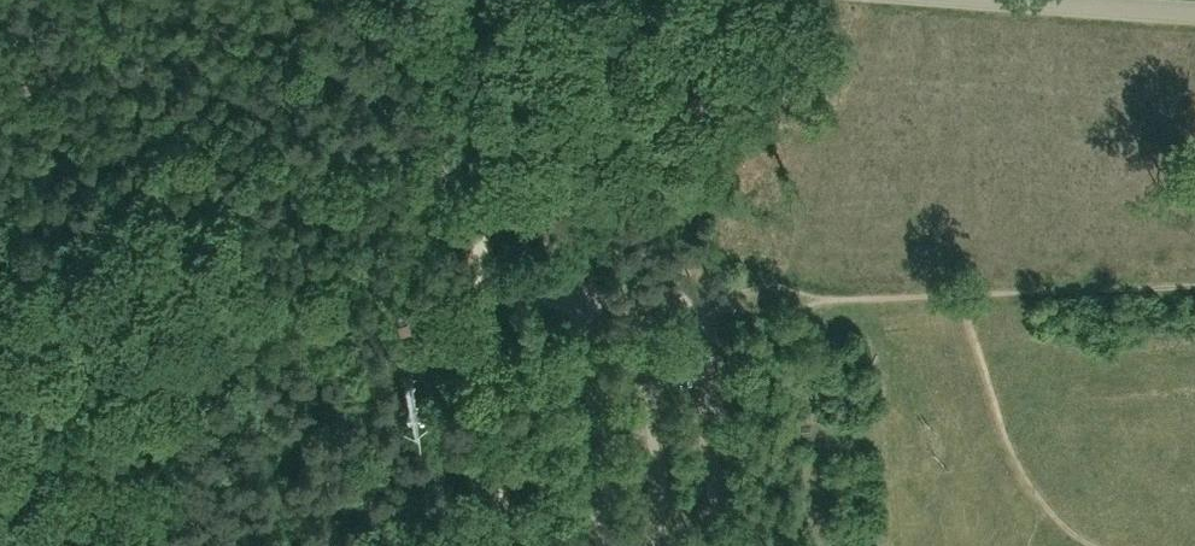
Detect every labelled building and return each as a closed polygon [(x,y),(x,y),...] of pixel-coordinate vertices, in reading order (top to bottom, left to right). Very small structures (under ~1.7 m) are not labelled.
[(420,362),(423,386),(437,384),(434,360),(420,362)]
